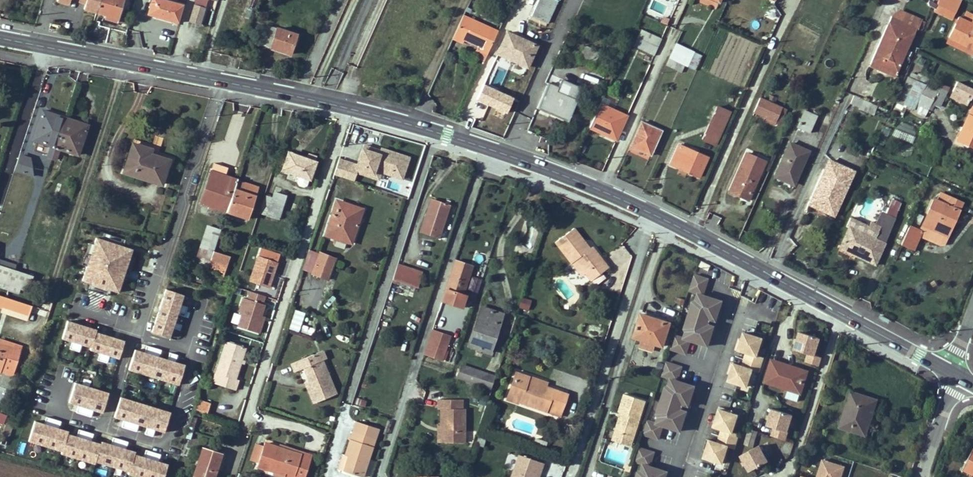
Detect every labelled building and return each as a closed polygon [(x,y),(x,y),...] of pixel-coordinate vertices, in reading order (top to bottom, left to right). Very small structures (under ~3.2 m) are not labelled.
[(96,12),(100,0),(57,0),(56,2),(71,6),(73,1),(85,5),(84,8),(96,12)] [(96,12),(118,18),(124,0),(100,0),(96,12)] [(178,22),(184,5),(167,0),(152,0),(148,14),(178,22)] [(557,0),(537,0),(530,15),(546,23),(557,0)] [(933,11),(943,16),(947,9),(953,12),(954,13),(961,0),(938,0),(933,11)] [(205,7),(195,4),(190,22),(199,25),(205,7)] [(947,9),(943,16),(949,19),(953,12),(947,9)] [(896,19),(917,28),(921,20),(900,11),(896,19)] [(972,50),(972,15),(966,12),(963,19),(959,17),(948,37),(972,50)] [(497,32),(463,16),(454,36),(465,41),(480,49),(479,52),(487,55),(497,32)] [(917,28),(896,19),(891,17),(871,61),(897,73),(917,28)] [(262,44),(271,47),(277,49),(290,53),(296,34),(268,25),(262,44)] [(638,38),(634,46),(654,55),(661,39),(642,30),(638,38)] [(507,32),(497,53),(526,67),(536,45),(507,32)] [(463,45),(465,41),(454,36),(452,40),(463,45)] [(972,53),(972,50),(948,37),(946,42),(972,55),(972,53)] [(694,51),(676,43),(666,65),(681,72),(684,65),(687,66),(694,51)] [(585,46),(579,60),(605,71),(609,62),(597,56),(599,53),(585,46)] [(869,67),(895,78),(897,73),(871,61),(869,67)] [(558,88),(549,83),(539,109),(569,121),(582,90),(561,81),(558,88)] [(925,114),(930,103),(936,91),(916,81),(904,105),(925,114)] [(972,99),(972,91),(957,83),(954,91),(972,99)] [(939,106),(945,95),(936,91),(930,103),(939,106)] [(954,91),(952,95),(972,105),(972,99),(954,91)] [(866,113),(870,104),(853,97),(850,104),(860,108),(859,110),(866,113)] [(783,108),(760,98),(753,114),(756,115),(757,112),(766,116),(764,120),(769,122),(770,118),(777,121),(783,108)] [(603,134),(616,140),(627,115),(600,103),(590,126),(604,132),(603,134)] [(972,107),(957,140),(972,147),(972,107)] [(817,116),(804,110),(797,127),(809,133),(817,116)] [(65,118),(43,111),(34,141),(52,147),(48,160),(53,161),(65,118)] [(87,125),(65,118),(53,161),(57,163),(61,150),(78,155),(87,125)] [(661,130),(641,122),(629,146),(650,155),(661,130)] [(912,143),(915,129),(896,124),(893,138),(912,143)] [(723,131),(709,125),(702,139),(716,145),(723,131)] [(590,126),(589,128),(603,134),(604,132),(590,126)] [(790,184),(797,170),(799,171),(808,152),(789,143),(774,177),(790,184)] [(131,144),(121,175),(161,188),(170,161),(149,155),(151,151),(131,144)] [(708,157),(680,145),(671,164),(699,177),(708,157)] [(339,161),(334,176),(354,183),(357,174),(358,170),(373,175),(376,168),(403,177),(409,159),(381,150),(380,152),(373,150),(372,154),(362,150),(357,167),(339,161)] [(307,187),(309,183),(310,183),(317,163),(315,162),(306,159),(287,153),(280,173),(299,179),(298,184),(299,187),(304,188),(307,187)] [(317,156),(308,153),(306,159),(315,162),(317,156)] [(766,162),(747,153),(730,191),(749,200),(766,162)] [(829,171),(824,169),(808,205),(819,210),(821,205),(835,212),(853,172),(833,162),(829,171)] [(214,163),(211,172),(224,176),(227,168),(214,163)] [(358,170),(357,174),(378,181),(381,173),(402,180),(403,177),(376,168),(373,175),(358,170)] [(790,184),(793,185),(799,171),(797,170),(790,184)] [(199,206),(225,215),(237,181),(224,176),(211,172),(199,206)] [(28,193),(26,176),(14,173),(10,188),(28,193)] [(259,188),(237,181),(225,215),(247,222),(259,188)] [(943,234),(951,218),(954,219),(961,203),(941,193),(941,194),(937,192),(922,224),(943,234)] [(272,199),(267,216),(279,220),(286,197),(274,194),(272,199)] [(267,216),(272,199),(266,197),(261,214),(267,216)] [(432,199),(420,233),(440,239),(451,206),(432,199)] [(889,204),(898,208),(900,203),(891,199),(889,204)] [(336,201),(324,238),(335,241),(346,244),(352,246),(364,209),(336,201)] [(884,215),(893,219),(898,208),(889,204),(884,215)] [(819,210),(833,217),(835,212),(821,205),(819,210)] [(875,265),(895,219),(893,219),(884,215),(880,213),(875,225),(880,228),(875,238),(849,226),(840,246),(856,253),(855,256),(875,265)] [(943,234),(947,235),(954,219),(951,218),(943,234)] [(921,230),(908,224),(900,244),(912,250),(921,230)] [(213,252),(220,231),(207,227),(197,256),(201,258),(198,268),(207,271),(213,252)] [(574,229),(555,244),(570,264),(572,262),(575,260),(585,273),(591,282),(609,268),(592,247),(589,249),(587,251),(581,243),(583,241),(574,229)] [(97,239),(93,238),(79,281),(84,282),(82,289),(103,296),(106,289),(115,292),(128,249),(119,246),(121,239),(99,232),(97,239)] [(346,244),(335,241),(334,247),(344,250),(346,244)] [(581,243),(587,251),(589,249),(583,241),(581,243)] [(840,246),(839,249),(855,256),(856,253),(840,246)] [(269,288),(280,255),(260,248),(249,282),(269,288)] [(207,271),(207,272),(223,277),(229,257),(213,252),(207,271)] [(336,260),(320,253),(311,275),(328,281),(336,260)] [(585,273),(575,260),(572,262),(581,275),(585,273)] [(462,310),(467,297),(463,296),(473,267),(455,261),(441,303),(462,310)] [(699,267),(708,272),(711,266),(702,262),(699,267)] [(13,290),(18,273),(19,274),(21,269),(0,263),(0,285),(13,290)] [(398,264),(393,281),(417,289),(423,273),(398,264)] [(19,274),(18,273),(13,290),(31,295),(36,279),(19,274)] [(717,322),(723,303),(704,297),(709,281),(695,276),(684,312),(711,320),(710,321),(715,323),(715,322),(717,322)] [(179,294),(163,289),(149,331),(167,337),(170,328),(177,330),(179,325),(172,323),(175,313),(182,316),(185,306),(176,303),(179,294)] [(259,334),(263,321),(260,320),(261,317),(264,306),(262,305),(264,297),(250,293),(247,300),(243,299),(238,313),(241,314),(237,327),(259,334)] [(528,310),(531,301),(522,298),(519,307),(528,310)] [(0,299),(0,310),(6,312),(4,315),(29,322),(34,309),(11,302),(0,299)] [(480,307),(467,346),(491,354),(504,314),(480,307)] [(305,314),(294,310),(288,330),(299,333),(305,314)] [(715,328),(717,322),(715,322),(715,323),(710,321),(711,320),(684,312),(682,318),(709,326),(713,327),(713,328),(715,328)] [(664,346),(671,324),(643,315),(636,338),(643,340),(656,344),(664,346)] [(709,348),(715,328),(713,328),(713,327),(709,326),(682,318),(671,351),(687,356),(691,342),(709,348)] [(94,331),(66,322),(60,339),(70,342),(67,350),(77,353),(80,345),(89,348),(94,331)] [(451,337),(433,331),(425,356),(443,362),(451,337)] [(819,366),(822,358),(815,355),(820,338),(800,332),(794,349),(809,354),(806,362),(819,366)] [(122,342),(93,333),(88,350),(97,353),(95,361),(105,364),(108,356),(117,359),(122,342)] [(757,357),(762,340),(744,334),(741,342),(740,347),(737,347),(736,351),(746,354),(742,368),(732,365),(730,369),(732,370),(731,375),(729,382),(747,388),(752,371),(760,374),(764,359),(757,357)] [(230,336),(228,342),(242,346),(244,340),(230,336)] [(288,349),(297,351),(299,341),(291,339),(288,349)] [(656,344),(643,340),(641,347),(653,351),(656,344)] [(226,342),(216,374),(219,375),(215,385),(235,391),(238,381),(236,380),(241,364),(242,360),(246,348),(226,342)] [(9,376),(14,360),(17,361),(21,351),(6,346),(3,353),(0,352),(0,373),(9,376)] [(142,353),(133,350),(126,370),(177,385),(183,365),(172,362),(175,355),(166,352),(164,360),(156,357),(159,350),(151,348),(147,361),(140,359),(142,353)] [(314,355),(318,363),(323,361),(327,359),(324,351),(314,355)] [(318,363),(314,355),(292,364),(295,372),(304,368),(309,381),(311,386),(307,387),(314,404),(337,395),(323,361),(318,363)] [(27,365),(17,361),(14,360),(9,376),(22,381),(27,365)] [(771,361),(764,383),(789,390),(786,399),(799,403),(809,372),(771,361)] [(690,407),(696,388),(678,382),(682,369),(667,364),(656,397),(683,406),(687,408),(688,407),(690,407)] [(491,390),(495,376),(462,365),(457,379),(491,390)] [(508,395),(521,399),(520,403),(546,413),(548,408),(562,413),(568,396),(546,388),(545,391),(537,388),(538,385),(529,382),(530,377),(517,372),(508,395)] [(537,388),(545,391),(546,388),(548,383),(530,377),(529,382),(538,385),(537,388)] [(106,394),(73,384),(67,405),(76,407),(74,415),(89,419),(91,412),(100,414),(106,394)] [(851,393),(839,429),(866,438),(878,402),(851,393)] [(519,405),(520,403),(521,399),(508,395),(506,401),(519,405)] [(471,404),(486,406),(487,398),(472,396),(471,404)] [(616,434),(635,440),(646,402),(625,396),(620,414),(622,414),(625,415),(622,422),(620,422),(616,434)] [(688,414),(690,407),(688,407),(687,408),(683,406),(656,397),(654,403),(681,412),(682,411),(686,412),(685,413),(688,414)] [(168,414),(118,399),(112,419),(122,422),(120,428),(134,432),(136,426),(145,429),(143,435),(151,437),(153,431),(162,434),(168,414)] [(445,428),(445,444),(465,444),(465,410),(463,410),(463,400),(439,400),(439,410),(441,410),(441,428),(445,428)] [(210,404),(198,401),(195,411),(207,414),(210,404)] [(681,433),(688,414),(685,413),(686,412),(682,411),(681,412),(654,403),(643,436),(659,441),(664,427),(681,433)] [(562,413),(548,408),(546,413),(560,418),(562,413)] [(772,436),(785,441),(793,416),(773,409),(768,426),(775,428),(772,436)] [(704,459),(723,465),(728,448),(736,450),(740,436),(733,434),(738,417),(720,411),(717,418),(716,424),(713,423),(712,427),(723,430),(718,444),(708,441),(706,445),(709,446),(707,452),(704,459)] [(44,419),(42,426),(33,424),(27,444),(60,454),(66,436),(66,433),(57,431),(59,423),(44,419)] [(337,470),(358,476),(363,476),(379,430),(356,422),(344,456),(342,456),(337,470)] [(1,444),(6,445),(12,426),(7,424),(1,444)] [(744,445),(753,447),(757,432),(749,429),(744,445)] [(77,431),(75,438),(66,436),(60,454),(60,456),(93,466),(93,464),(99,445),(89,443),(91,435),(77,431)] [(635,440),(616,434),(613,442),(632,447),(635,440)] [(487,438),(479,435),(476,445),(484,448),(487,438)] [(110,439),(108,446),(99,444),(99,445),(93,464),(126,474),(132,455),(132,453),(123,450),(125,443),(110,439)] [(535,439),(533,446),(545,450),(548,443),(535,439)] [(284,476),(285,473),(299,476),(304,476),(311,456),(301,453),(300,456),(279,449),(264,444),(263,448),(258,463),(256,467),(284,476)] [(250,461),(258,463),(263,448),(255,445),(250,461)] [(300,456),(301,453),(280,446),(279,449),(300,456)] [(758,446),(740,457),(749,473),(768,462),(758,446)] [(192,476),(215,476),(222,455),(201,449),(192,476)] [(668,473),(650,468),(655,454),(639,449),(633,467),(631,474),(630,476),(667,476),(668,473)] [(963,469),(972,474),(972,450),(963,469)] [(141,458),(132,455),(126,474),(126,476),(130,476),(161,476),(165,465),(155,462),(157,455),(143,451),(141,458)] [(538,471),(541,472),(543,464),(519,456),(512,476),(536,476),(538,471)] [(817,476),(838,476),(843,463),(823,457),(817,476)]
